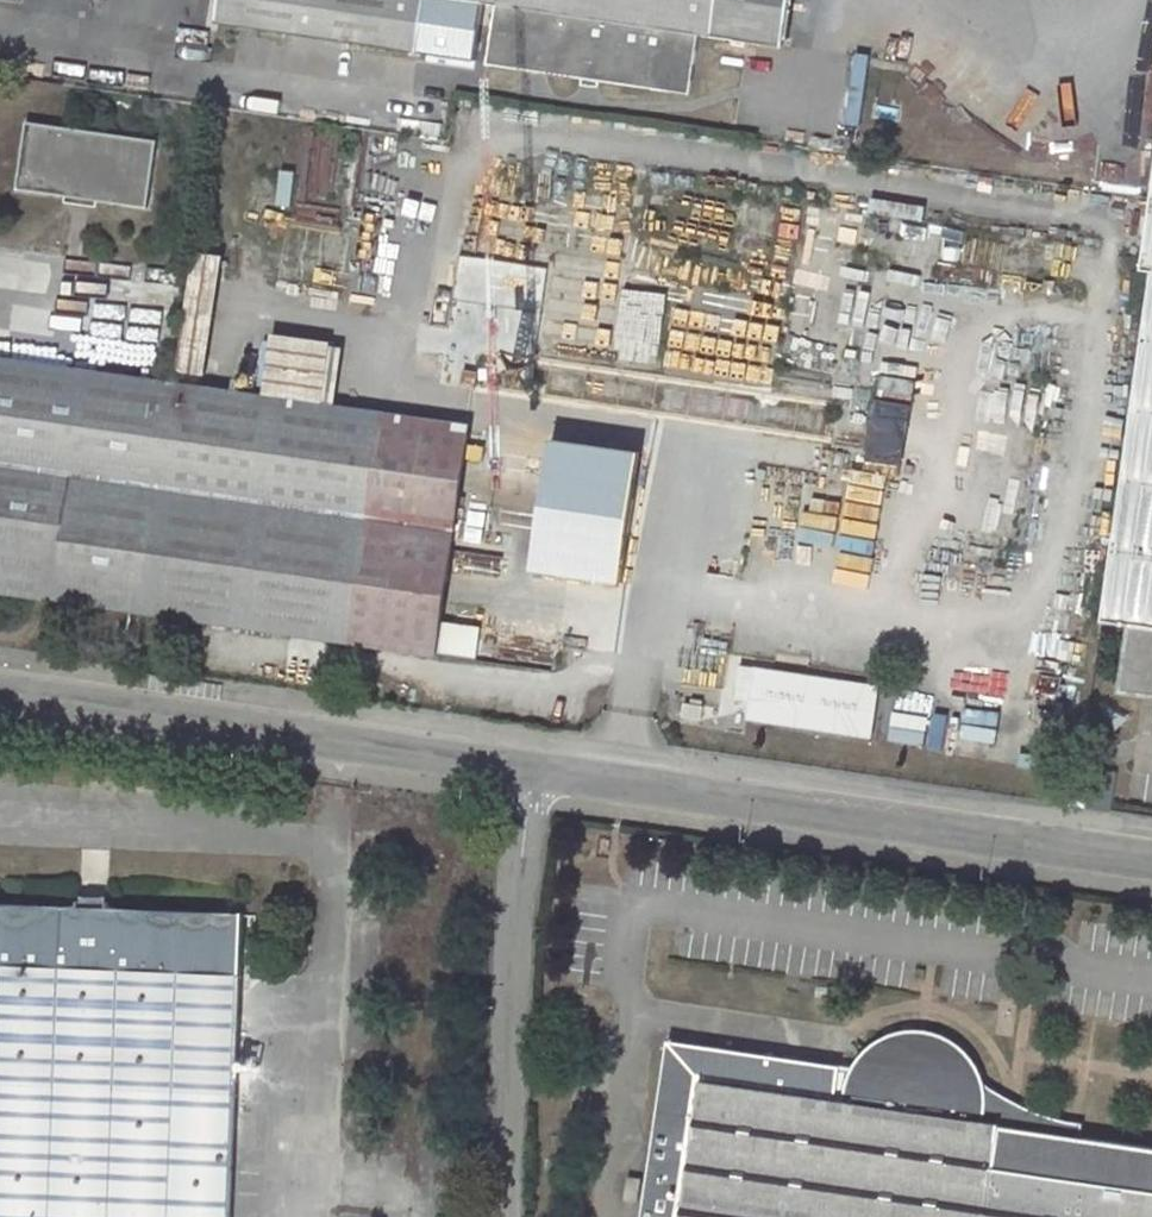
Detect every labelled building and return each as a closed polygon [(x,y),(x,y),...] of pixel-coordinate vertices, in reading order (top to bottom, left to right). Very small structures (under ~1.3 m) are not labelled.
[(218,22),(420,54),(428,0),(221,0),(218,22)] [(497,3),(488,64),(692,94),(700,34),(784,47),(791,0),(475,0),(497,3)] [(18,189),(149,208),(158,141),(27,122),(18,189)] [(1090,160),(1091,139),(1054,137),(1053,157),(1090,160)] [(278,201),(291,204),(297,173),(284,170),(278,201)] [(893,219),(891,231),(921,234),(922,222),(893,219)] [(347,236),(345,271),(357,272),(359,237),(347,236)] [(1090,700),(1151,709),(1151,242),(1090,700)] [(481,353),(537,355),(538,310),(482,309),(481,353)] [(620,320),(620,362),(659,362),(659,320),(620,320)] [(438,653),(470,432),(0,364),(0,589),(438,653)] [(872,418),(907,431),(917,404),(882,391),(872,418)] [(559,435),(543,569),(634,579),(649,445),(559,435)] [(869,436),(871,471),(905,470),(904,435),(869,436)] [(855,482),(842,543),(875,550),(888,489),(855,482)] [(85,605),(81,630),(167,643),(170,618),(85,605)] [(871,737),(880,684),(755,666),(747,718),(871,737)] [(891,726),(889,742),(925,746),(927,729),(891,726)] [(0,902),(0,1216),(232,1216),(246,912),(0,902)] [(1080,1136),(1000,1124),(1004,1097),(977,1093),(974,1081),(969,1070),(961,1058),(946,1046),(932,1041),(923,1039),(907,1040),(895,1042),(889,1045),(879,1051),(875,1055),(868,1064),(865,1068),(669,1040),(643,1216),(1151,1216),(1151,1147),(1080,1136)] [(974,1081),(977,1093),(1004,1097),(984,1083),(969,1070),(974,1081)] [(1004,1097),(1000,1124),(1080,1136),(1082,1124),(1066,1122),(1040,1115),(1022,1107),(1004,1097)]
